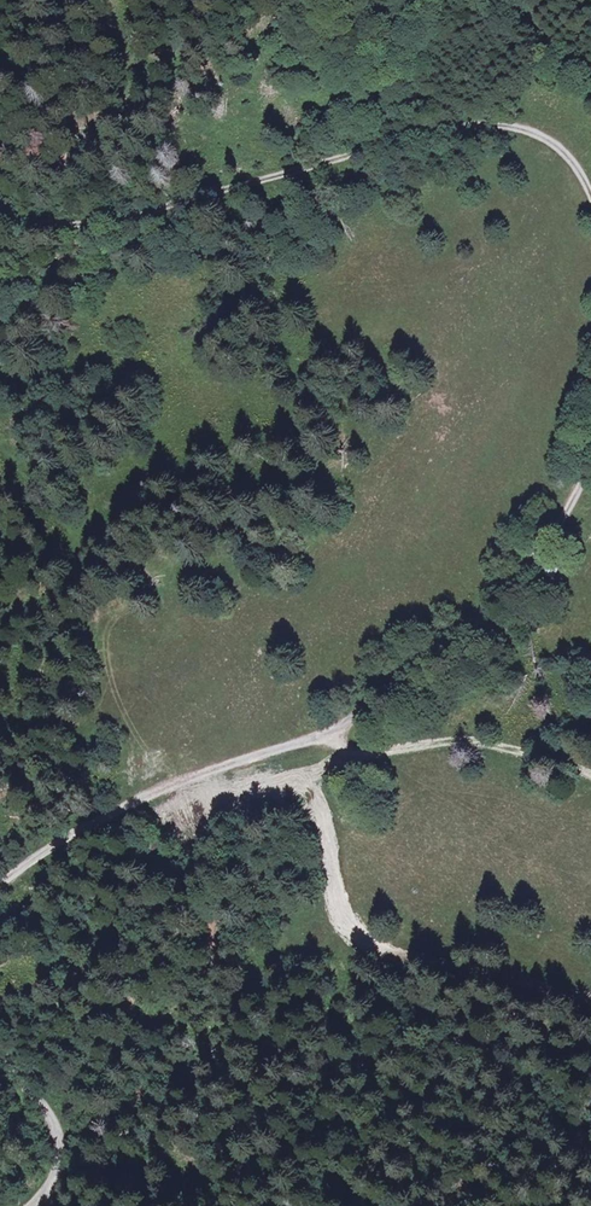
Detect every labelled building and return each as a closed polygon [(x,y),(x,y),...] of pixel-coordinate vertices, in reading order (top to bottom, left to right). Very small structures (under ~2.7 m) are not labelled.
[(554,580),(559,570),(548,564),(543,575),(554,580)]
